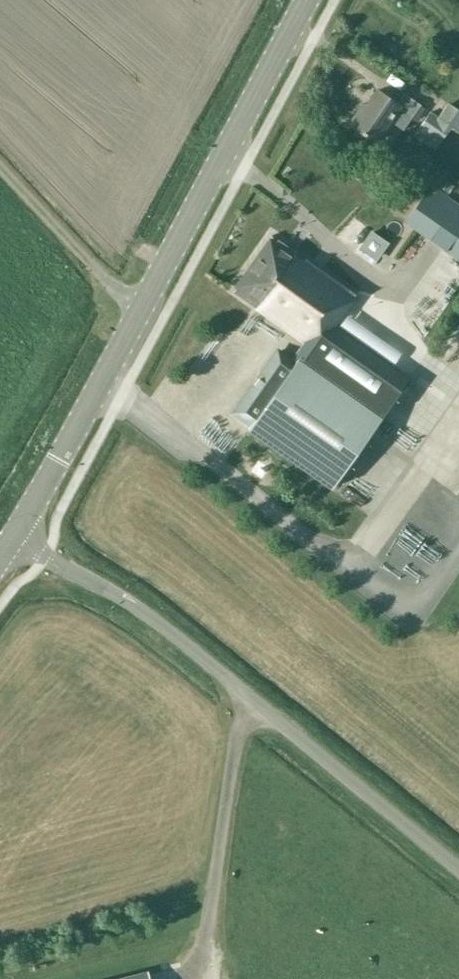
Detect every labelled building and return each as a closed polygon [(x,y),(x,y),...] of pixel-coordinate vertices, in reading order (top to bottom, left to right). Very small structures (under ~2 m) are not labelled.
[(429,110),(428,112),(419,106),(420,104),(404,93),(397,103),(377,89),(366,105),(363,103),(349,123),(374,141),(389,120),(403,129),(410,119),(418,125),(412,134),(433,149),(450,124),(429,110)] [(405,221),(458,259),(458,205),(430,185),(405,221)] [(362,224),(349,242),(377,261),(390,243),(362,224)] [(303,349),(287,338),(248,393),(337,455),(377,400),(314,357),(319,351),(381,395),(400,368),(351,334),(360,320),(345,309),(356,294),(271,235),(232,290),(307,343),(303,349)] [(376,583),(389,581),(387,569),(373,571),(376,583)]
